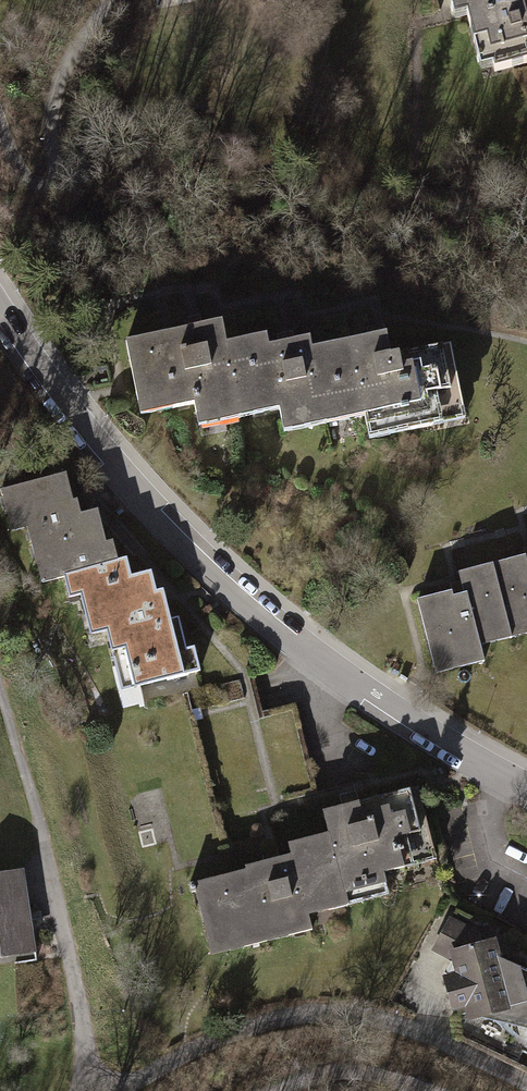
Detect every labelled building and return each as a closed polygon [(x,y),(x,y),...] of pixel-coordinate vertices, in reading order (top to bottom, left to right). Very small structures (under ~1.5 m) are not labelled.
[(461,9),(471,6),(487,61),(498,57),(500,63),(526,55),(526,0),(458,0),(461,9)] [(251,416),(237,342),(233,320),(133,340),(148,413),(202,403),(206,425),(251,416)] [(390,332),(355,339),(368,415),(373,437),(468,418),(453,342),(394,354),(390,332)] [(279,334),(237,342),(251,416),(290,408),(294,429),(368,415),(355,339),(324,345),(322,336),(281,344),(279,334)] [(45,584),(68,578),(122,562),(118,542),(111,544),(102,510),(84,514),(81,500),(77,501),(70,474),(4,490),(14,531),(32,527),(45,584)] [(484,663),(480,644),(526,632),(526,558),(460,574),(464,590),(454,592),(418,601),(435,674),(484,663)] [(122,562),(68,578),(73,598),(85,595),(94,634),(110,630),(125,689),(203,670),(198,649),(190,650),(182,618),(175,620),(168,592),(160,594),(156,575),(135,579),(130,560),(122,562)] [(323,811),(329,835),(346,908),(389,897),(384,874),(436,862),(419,789),(323,811)] [(346,908),(329,835),(292,844),(295,856),(248,867),(250,872),(192,885),(194,894),(199,893),(214,955),(314,932),(310,916),(346,908)] [(0,876),(0,961),(40,954),(27,871),(0,876)] [(475,1023),(516,1012),(497,940),(480,945),(478,933),(448,919),(430,952),(452,962),(456,976),(442,980),(451,1013),(471,1008),(475,1023)]
